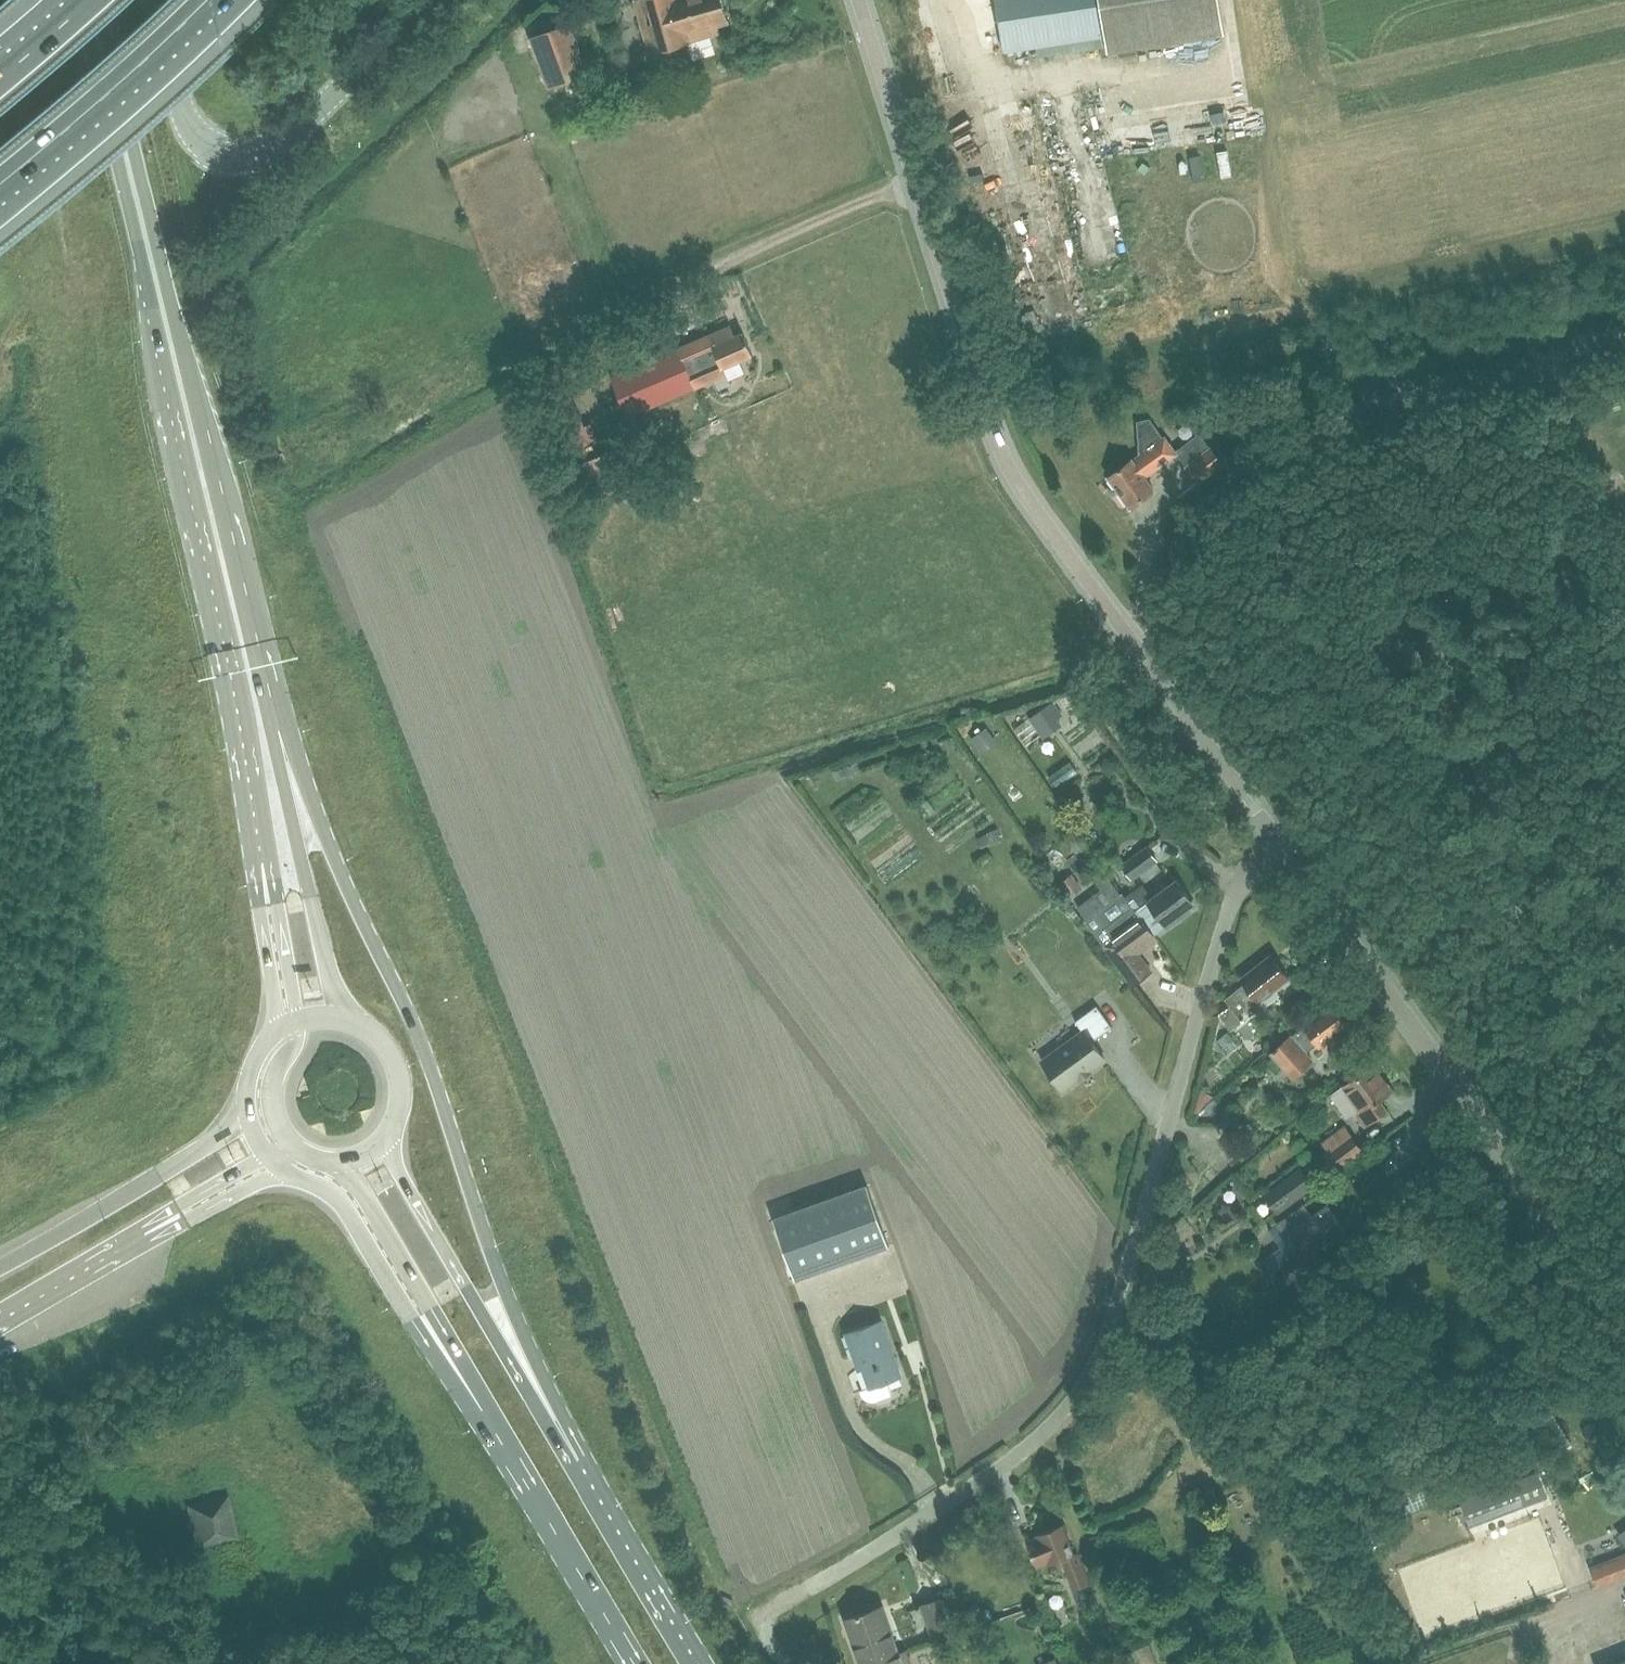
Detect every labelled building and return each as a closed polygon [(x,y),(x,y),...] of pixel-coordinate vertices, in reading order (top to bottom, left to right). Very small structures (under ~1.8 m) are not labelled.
[(652,54),(719,33),(717,25),(728,22),(722,0),(636,0),(652,54)] [(1105,36),(1098,0),(996,0),(1004,51),(1105,36)] [(1105,36),(1107,52),(1225,34),(1219,0),(1098,0),(1105,36)] [(550,87),(587,73),(569,24),(532,38),(550,87)] [(731,325),(711,334),(693,342),(680,346),(610,371),(626,410),(694,385),(695,388),(706,383),(726,374),(729,380),(745,373),(740,360),(753,354),(743,332),(735,335),(731,325)] [(564,454),(592,442),(557,361),(530,373),(564,454)] [(1145,477),(1178,453),(1165,435),(1163,437),(1149,419),(1138,421),(1139,454),(1109,476),(1130,507),(1154,490),(1145,477)] [(1211,447),(1187,466),(1199,482),(1223,463),(1211,447)] [(622,488),(608,451),(577,463),(591,500),(622,488)] [(1022,702),(1031,725),(1053,717),(1044,694),(1022,702)] [(987,726),(971,738),(978,748),(995,737),(987,726)] [(1070,760),(1049,775),(1057,786),(1078,770),(1070,760)] [(857,764),(834,772),(837,781),(860,773),(857,764)] [(988,816),(973,823),(978,834),(993,826),(988,816)] [(989,834),(978,839),(982,848),(1003,840),(998,828),(988,832),(989,834)] [(1157,860),(1147,847),(1123,865),(1133,878),(1157,860)] [(1071,876),(1061,883),(1069,896),(1080,889),(1071,876)] [(1134,898),(1129,902),(1140,917),(1141,917),(1154,934),(1166,925),(1167,927),(1185,914),(1182,910),(1193,902),(1177,880),(1159,893),(1141,907),(1134,898)] [(1156,936),(1154,934),(1141,917),(1140,917),(1129,902),(1127,904),(1122,897),(1088,922),(1120,967),(1133,985),(1148,973),(1133,953),(1156,936)] [(1220,1013),(1233,1029),(1264,1004),(1260,999),(1288,977),(1272,956),(1243,979),(1246,982),(1225,999),(1230,1005),(1220,1013)] [(1331,1004),(1314,1017),(1304,1024),(1290,1034),(1292,1037),(1273,1052),(1293,1080),(1314,1062),(1308,1053),(1319,1044),(1320,1045),(1347,1026),(1331,1004)] [(1083,1030),(1042,1060),(1063,1089),(1080,1077),(1080,1078),(1090,1071),(1090,1070),(1105,1059),(1093,1041),(1113,1027),(1097,1005),(1076,1020),(1083,1030)] [(1218,1039),(1229,1053),(1238,1045),(1227,1031),(1218,1039)] [(1393,1089),(1373,1061),(1330,1092),(1349,1117),(1356,1112),(1365,1124),(1385,1110),(1378,1100),(1393,1089)] [(1201,1089),(1195,1111),(1199,1112),(1204,1107),(1214,1098),(1214,1097),(1201,1089)] [(1222,1107),(1214,1098),(1204,1107),(1213,1116),(1222,1107)] [(1306,1135),(1332,1114),(1323,1103),(1297,1124),(1306,1135)] [(1391,1115),(1376,1125),(1385,1138),(1399,1128),(1391,1115)] [(1339,1166),(1344,1162),(1362,1150),(1351,1135),(1329,1151),(1339,1166)] [(1278,1212),(1295,1199),(1318,1182),(1305,1164),(1265,1194),(1278,1212)] [(890,1245),(882,1225),(868,1184),(773,1218),(795,1279),(890,1245)] [(1297,1266),(1298,1266),(1347,1231),(1327,1204),(1305,1221),(1296,1210),(1270,1228),(1284,1245),(1262,1261),(1276,1281),(1297,1266)] [(902,1376),(895,1355),(882,1320),(846,1333),(855,1359),(859,1357),(870,1386),(861,1389),(863,1394),(866,1397),(870,1399),(875,1399),(892,1393),(888,1381),(902,1376)] [(1452,1363),(1460,1373),(1471,1364),(1462,1354),(1452,1363)] [(1499,1390),(1482,1399),(1485,1407),(1503,1397),(1499,1390)] [(1536,1472),(1512,1481),(1522,1509),(1546,1501),(1536,1472)] [(1478,1493),(1460,1500),(1470,1528),(1488,1522),(1478,1493)] [(196,1548),(239,1538),(229,1494),(186,1504),(196,1548)] [(1027,1540),(1035,1560),(1037,1566),(1047,1562),(1048,1564),(1062,1559),(1074,1588),(1090,1582),(1078,1552),(1075,1554),(1063,1524),(1036,1534),(1037,1536),(1027,1540)] [(1591,1569),(1597,1583),(1598,1586),(1624,1575),(1624,1555),(1591,1569)] [(952,1633),(947,1618),(940,1598),(922,1604),(934,1640),(952,1633)] [(900,1653),(883,1605),(845,1619),(861,1663),(868,1663),(900,1653)] [(981,1609),(956,1618),(960,1629),(985,1620),(981,1609)] [(1151,1643),(1122,1655),(1126,1663),(1160,1663),(1151,1643)] [(900,1653),(868,1663),(911,1663),(906,1651),(900,1653)]
